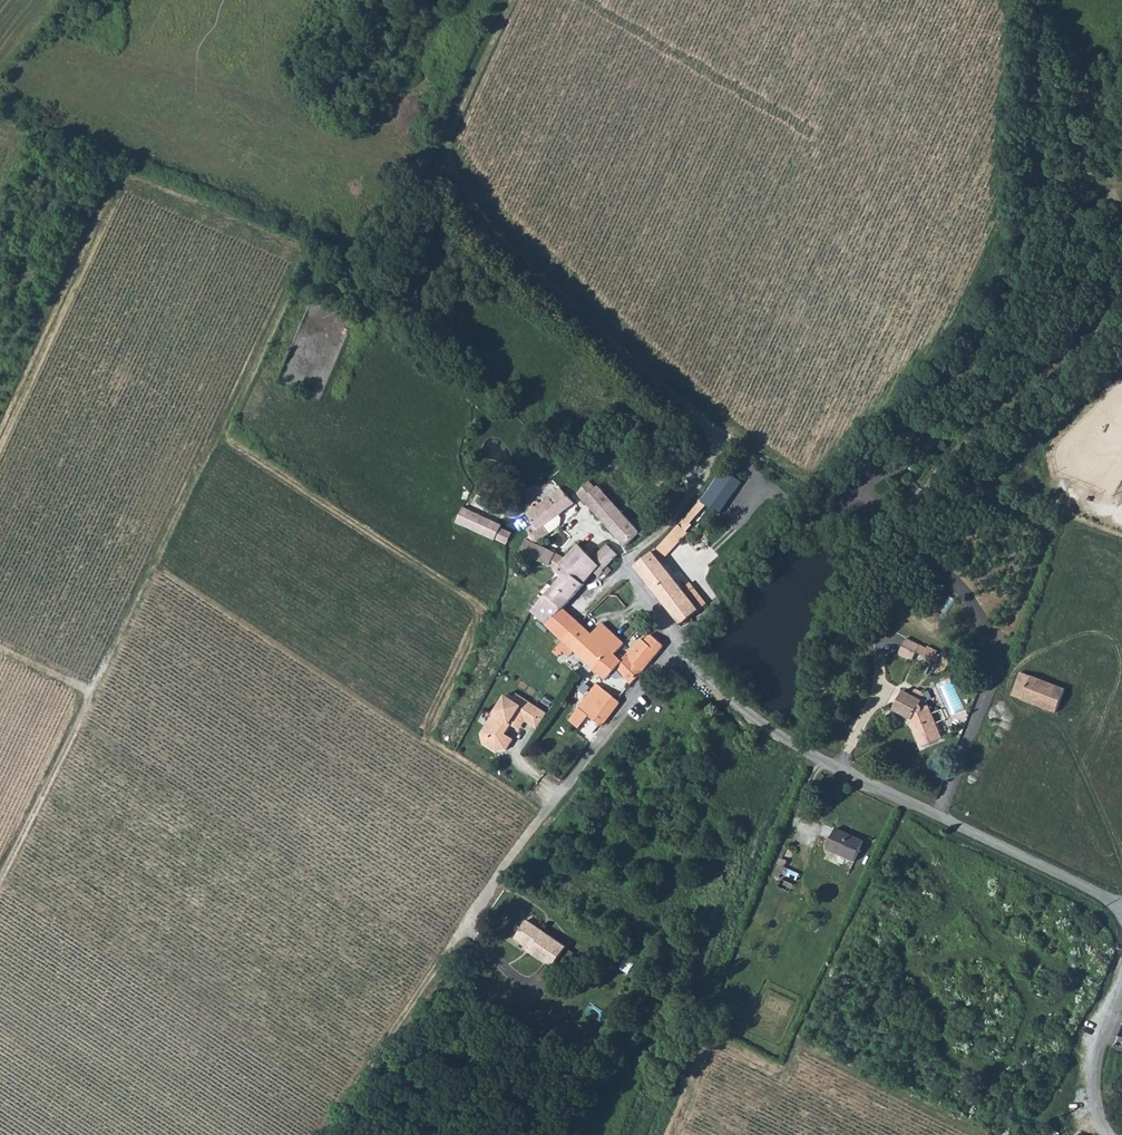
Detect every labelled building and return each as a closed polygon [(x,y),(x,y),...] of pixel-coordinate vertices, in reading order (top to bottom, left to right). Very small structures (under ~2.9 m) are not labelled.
[(659,467),(650,479),(661,487),(670,476),(659,467)] [(723,471),(696,507),(701,511),(707,504),(719,514),(741,483),(723,471)] [(578,492),(595,511),(626,545),(639,534),(642,537),(648,532),(641,524),(637,527),(599,486),(596,488),(590,481),(578,492)] [(531,509),(526,513),(533,522),(538,529),(549,535),(555,532),(549,523),(564,511),(575,504),(561,488),(540,503),(534,503),(532,504),(531,507),(531,509)] [(463,506),(456,523),(494,540),(501,523),(463,506)] [(564,511),(549,523),(555,532),(565,525),(567,520),(566,515),(564,511)] [(635,566),(681,626),(706,604),(689,584),(682,590),(659,563),(687,534),(685,532),(691,526),(684,519),(660,544),(635,566)] [(533,522),(525,528),(532,535),(538,529),(533,522)] [(500,528),(494,540),(509,547),(514,534),(500,528)] [(526,540),(520,552),(551,565),(558,550),(539,543),(550,536),(549,535),(538,529),(532,535),(526,540)] [(560,562),(561,564),(582,585),(594,573),(602,565),(603,568),(606,565),(617,554),(608,542),(594,557),(579,543),(560,562)] [(561,576),(555,583),(571,597),(582,585),(561,564),(557,568),(561,576)] [(602,565),(594,573),(598,577),(601,575),(603,576),(604,576),(605,578),(613,571),(606,565),(603,568),(602,565)] [(555,583),(532,611),(547,624),(565,604),(571,598),(571,597),(555,583)] [(565,604),(547,624),(565,642),(579,624),(566,612),(570,609),(565,604)] [(579,624),(565,642),(571,647),(595,669),(613,652),(617,655),(626,645),(602,623),(596,629),(599,631),(592,636),(579,624)] [(624,655),(622,655),(620,658),(617,655),(613,652),(595,669),(607,679),(609,677),(612,681),(620,672),(633,683),(663,646),(662,645),(651,634),(646,639),(645,637),(643,638),(627,657),(624,655)] [(904,639),(896,656),(909,662),(916,645),(904,639)] [(565,642),(555,655),(562,659),(571,647),(565,642)] [(927,645),(925,650),(935,655),(938,650),(927,645)] [(935,655),(925,650),(921,656),(932,662),(935,655)] [(1031,675),(1020,671),(1011,695),(1022,699),(1031,675)] [(1031,675),(1022,699),(1055,712),(1064,688),(1031,675)] [(598,685),(580,708),(590,716),(602,725),(620,703),(598,685)] [(893,711),(911,720),(915,718),(927,744),(943,736),(923,693),(917,690),(914,695),(902,690),(893,711)] [(517,714),(533,724),(543,709),(517,692),(513,699),(506,694),(488,723),(488,726),(485,727),(482,733),(484,742),(498,751),(500,747),(503,747),(507,749),(514,738),(506,733),(512,724),(511,723),(517,714)] [(543,709),(533,724),(538,728),(548,713),(543,709)] [(915,718),(911,720),(923,746),(927,744),(915,718)] [(835,829),(826,850),(854,861),(862,840),(835,829)] [(550,965),(551,963),(564,947),(565,945),(528,919),(516,936),(530,947),(528,950),(550,965)] [(564,947),(551,963),(559,970),(572,952),(564,947)]
